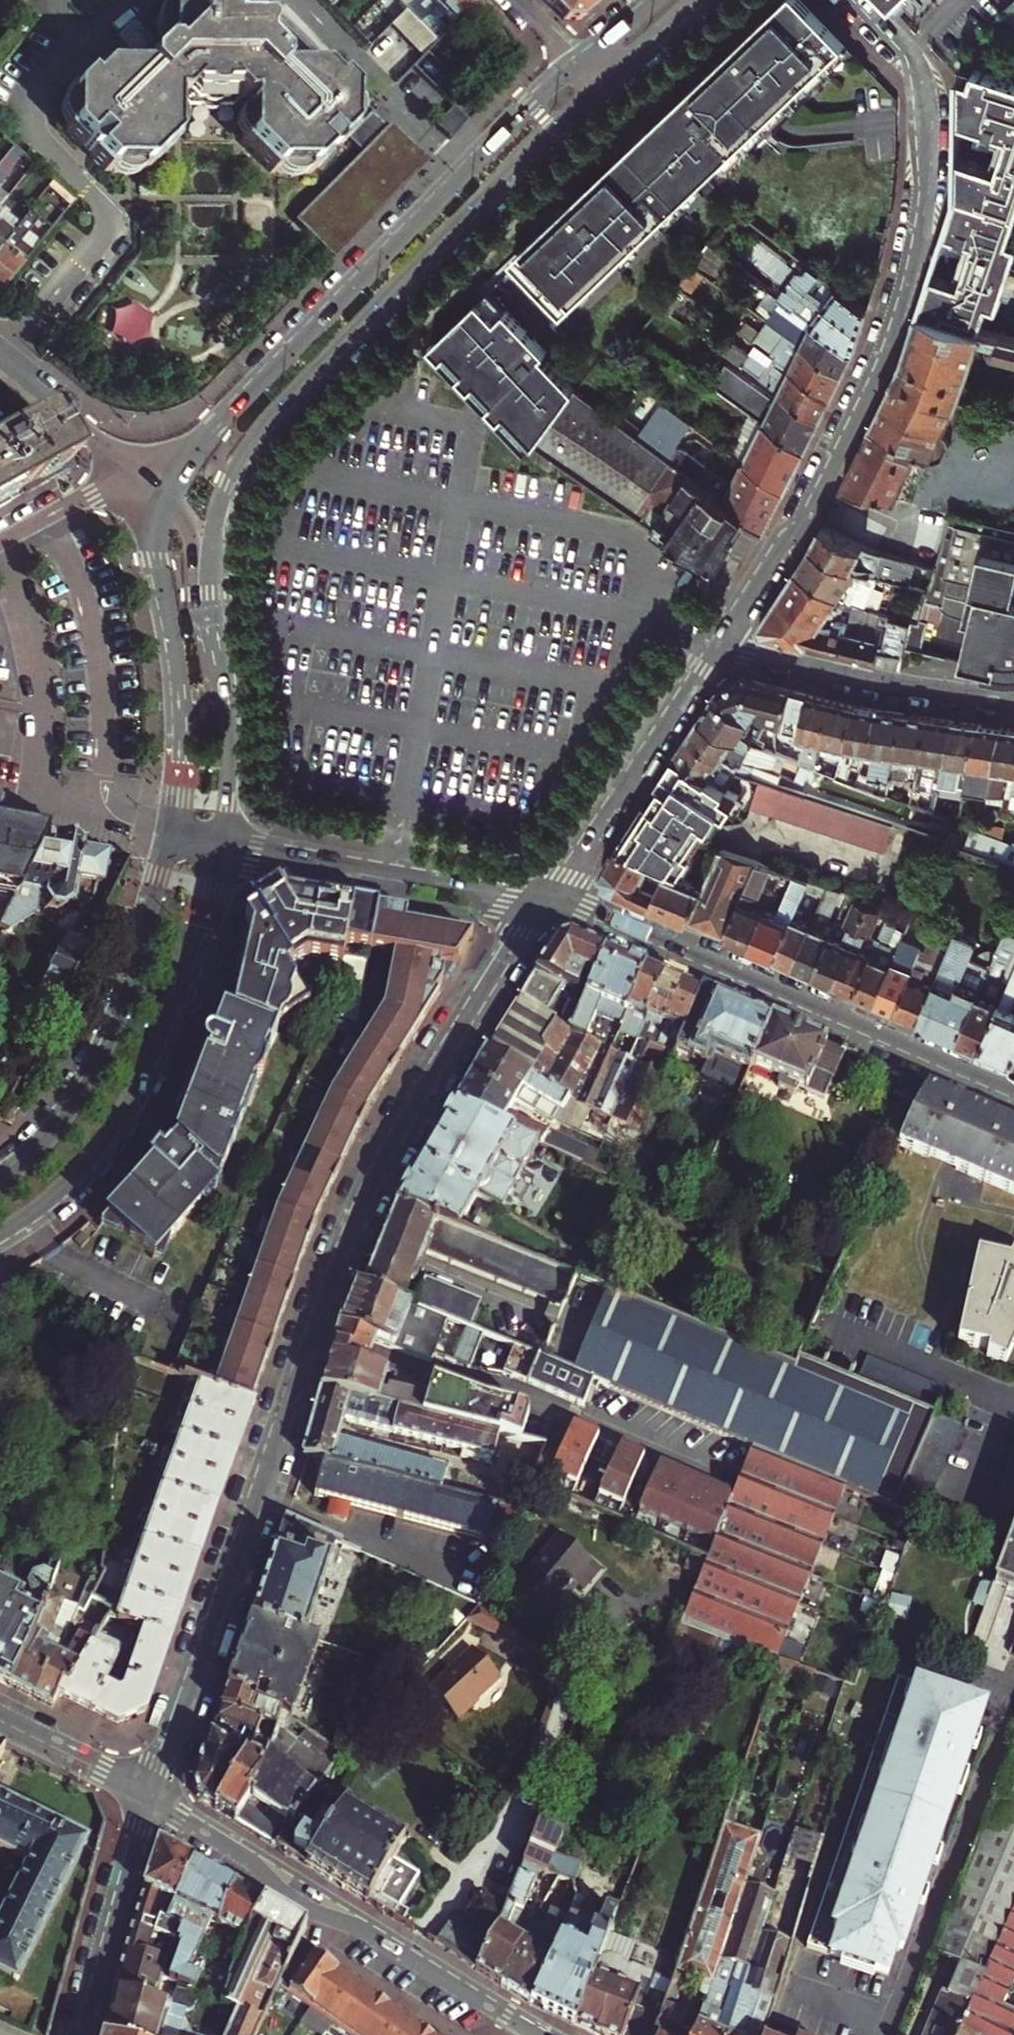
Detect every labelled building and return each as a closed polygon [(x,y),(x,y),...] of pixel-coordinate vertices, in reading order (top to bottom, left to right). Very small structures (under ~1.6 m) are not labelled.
[(171,109),(171,101),(179,101),(182,101),(190,110),(199,110),(216,110),(219,110),(226,110),(234,102),(237,102),(245,102),(245,110),(245,131),(245,138),(241,138),(241,145),(261,165),(269,174),(276,174),(277,170),(295,171),(304,171),(304,174),(310,174),(321,164),(325,159),(325,160),(326,159),(324,157),(333,148),(336,150),(351,136),(351,129),(347,129),(347,101),(348,101),(351,101),(351,93),(336,78),(332,83),(318,69),(314,69),(314,55),(271,12),(265,12),(265,18),(259,19),(259,13),(259,8),(251,0),(166,0),(159,7),(159,14),(163,14),(163,43),(163,50),(155,50),(145,40),(139,46),(132,53),(141,63),(141,71),(134,71),(105,71),(105,67),(97,67),(84,80),(80,76),(65,92),(65,98),(68,98),(68,124),(68,126),(64,126),(64,133),(79,148),(82,146),(91,155),(88,158),(104,173),(110,173),(110,169),(120,169),(138,169),(138,173),(145,173),(174,144),(174,138),(171,138),(171,109)] [(412,0),(393,0),(402,9),(409,3),(412,0)] [(429,14),(444,0),(412,0),(409,3),(402,9),(413,21),(417,25),(429,14)] [(462,13),(475,0),(444,0),(429,14),(417,25),(433,41),(440,35),(432,27),(440,19),(447,27),(452,22),(462,13)] [(476,27),(490,13),(477,0),(475,0),(462,13),(476,27)] [(804,0),(785,0),(512,258),(563,312),(847,45),(804,0)] [(579,22),(604,0),(555,0),(548,6),(563,21),(579,22)] [(1004,9),(1013,20),(1013,0),(1004,9)] [(387,23),(399,35),(413,21),(402,9),(387,23)] [(158,42),(163,43),(163,14),(159,14),(158,15),(157,16),(155,18),(154,20),(153,23),(152,25),(152,27),(152,29),(152,32),(153,35),(155,38),(156,41),(158,42)] [(399,35),(403,39),(417,25),(413,21),(399,35)] [(419,55),(433,41),(417,25),(403,39),(419,55)] [(132,53),(139,46),(145,40),(132,27),(130,26),(129,26),(128,27),(126,28),(124,30),(121,32),(120,34),(119,36),(118,38),(118,40),(132,53)] [(332,83),(336,78),(314,55),(314,69),(318,69),(332,83)] [(134,71),(134,67),(132,65),(130,64),(127,62),(124,61),(121,60),(118,60),(115,60),(112,62),(110,63),(107,65),(105,67),(105,71),(134,71)] [(926,307),(983,324),(989,305),(1002,309),(1007,291),(1013,293),(1013,81),(974,68),(971,77),(960,74),(960,197),(926,307)] [(68,126),(68,124),(68,98),(65,98),(64,99),(61,101),(59,104),(58,106),(58,108),(58,111),(58,114),(58,116),(59,118),(60,121),(62,124),(64,126),(68,126)] [(186,109),(190,110),(182,101),(179,101),(186,109)] [(355,107),(353,103),(351,101),(348,101),(347,101),(347,129),(351,129),(353,127),(354,125),(355,122),(357,119),(357,117),(357,114),(357,111),(357,109),(355,107)] [(226,110),(230,110),(237,102),(234,102),(226,110)] [(181,125),(181,123),(181,120),(180,117),(179,114),(177,112),(175,109),(171,109),(171,138),(174,138),(176,136),(178,133),(179,130),(180,128),(181,125)] [(235,119),(234,122),(235,126),(235,129),(236,133),(239,136),(241,138),(245,138),(245,131),(245,110),(242,109),(240,111),(238,113),(236,116),(235,119)] [(298,220),(332,256),(427,162),(389,127),(298,220)] [(88,155),(91,155),(82,146),(82,148),(83,150),(83,151),(85,153),(86,154),(88,155)] [(330,155),(331,154),(332,152),(333,151),(333,149),(333,148),(324,157),(327,157),(328,156),(330,155)] [(20,157),(12,149),(0,164),(0,183),(20,157)] [(129,179),(131,178),(132,177),(135,176),(138,173),(138,169),(120,169),(110,169),(110,173),(112,175),(116,177),(119,179),(121,179),(124,179),(126,179),(129,179)] [(303,176),(304,174),(304,171),(295,171),(277,170),(276,174),(278,176),(281,178),(283,180),(286,181),(289,181),(292,181),(295,181),(298,179),(301,178),(302,176),(303,176)] [(65,209),(71,202),(51,184),(45,191),(65,209)] [(17,226),(0,212),(0,225),(10,234),(17,226)] [(29,255),(32,251),(38,244),(24,233),(35,218),(28,213),(17,226),(10,234),(0,247),(0,291),(29,255)] [(10,234),(0,225),(0,247),(10,234)] [(862,330),(869,307),(811,267),(808,272),(800,271),(783,259),(755,239),(754,240),(789,265),(782,275),(791,281),(792,281),(862,330)] [(855,351),(862,330),(792,281),(791,281),(782,275),(789,265),(754,240),(750,245),(744,254),(743,255),(788,287),(780,298),(782,299),(855,351)] [(704,274),(715,282),(730,262),(707,246),(692,266),(704,274)] [(808,272),(811,267),(789,251),(783,259),(800,271),(808,272)] [(704,274),(692,266),(677,286),(686,293),(689,295),(704,274)] [(686,293),(677,286),(659,309),(670,316),(686,293)] [(844,373),(855,351),(782,299),(776,307),(768,319),(787,333),(844,373)] [(508,413),(537,443),(539,445),(565,409),(577,392),(544,354),(547,351),(510,311),(499,320),(479,302),(433,347),(443,357),(449,351),(468,370),(462,377),(472,388),(478,383),(497,401),(490,408),(501,419),(508,413)] [(133,306),(133,342),(155,341),(155,306),(133,306)] [(955,404),(977,336),(989,339),(987,345),(991,351),(1013,357),(1013,335),(1010,333),(983,324),(926,307),(904,360),(896,377),(946,401),(951,403),(955,404)] [(132,308),(120,308),(120,338),(132,338),(132,308)] [(772,354),(832,397),(844,373),(787,333),(772,354)] [(821,418),(832,397),(772,354),(756,343),(747,355),(744,353),(737,361),(768,382),(821,418)] [(805,450),(821,418),(768,382),(759,395),(730,375),(719,390),(750,412),(764,422),(805,450)] [(843,488),(894,501),(915,457),(932,462),(940,458),(944,445),(940,437),(936,435),(951,403),(946,401),(896,377),(843,488)] [(689,475),(658,451),(641,439),(626,428),(577,392),(565,409),(539,445),(537,449),(642,519),(654,501),(667,509),(689,475)] [(731,452),(745,462),(764,422),(750,412),(731,452)] [(4,497),(19,489),(22,495),(71,468),(53,435),(50,437),(39,417),(38,418),(0,439),(0,507),(7,503),(4,497)] [(645,433),(631,422),(626,428),(641,439),(645,433)] [(745,462),(784,490),(805,450),(764,422),(745,462)] [(746,516),(765,530),(784,490),(745,462),(733,485),(683,447),(651,424),(645,433),(641,439),(658,451),(689,475),(746,516)] [(555,462),(542,454),(537,462),(550,471),(555,462)] [(642,519),(715,567),(746,516),(689,475),(667,509),(654,501),(642,519)] [(873,552),(875,553),(887,530),(836,503),(824,526),(873,552)] [(923,508),(910,563),(915,564),(935,570),(940,552),(946,513),(923,508)] [(935,570),(928,600),(945,605),(948,594),(977,601),(982,603),(969,661),(999,665),(999,664),(1010,665),(1013,665),(1013,530),(946,513),(940,552),(935,570)] [(873,552),(824,526),(814,545),(872,576),(877,577),(909,587),(915,564),(910,563),(875,553),(873,552)] [(872,576),(814,545),(796,572),(840,594),(847,598),(855,601),(865,605),(877,577),(872,576)] [(822,622),(829,621),(840,594),(796,572),(759,627),(763,636),(805,646),(822,622)] [(840,594),(829,621),(837,619),(847,598),(840,594)] [(973,619),(977,601),(948,594),(945,605),(947,608),(950,611),(953,613),(955,614),(961,616),(973,619)] [(818,650),(842,655),(847,631),(855,601),(847,598),(837,619),(829,621),(818,650)] [(973,619),(963,660),(969,661),(982,603),(977,601),(973,619)] [(905,652),(912,621),(893,615),(890,626),(885,625),(882,639),(876,663),(901,669),(905,652)] [(822,622),(805,646),(818,650),(829,621),(822,622)] [(842,655),(876,663),(882,639),(847,631),(842,655)] [(991,669),(998,670),(999,665),(969,661),(968,663),(991,669)] [(1010,665),(999,664),(999,665),(998,670),(1005,672),(1013,673),(1013,665),(1010,665)] [(720,688),(716,696),(752,719),(766,725),(776,728),(783,731),(799,735),(809,694),(745,678),(720,688)] [(821,770),(821,764),(807,759),(812,739),(824,742),(832,699),(809,694),(799,735),(796,745),(804,750),(800,763),(811,767),(821,770)] [(716,696),(701,717),(731,737),(756,746),(766,725),(752,719),(716,696)] [(832,699),(824,742),(831,743),(828,755),(843,758),(856,705),(832,699)] [(841,765),(838,777),(863,786),(865,779),(867,767),(858,764),(861,749),(871,751),(880,710),(870,708),(856,705),(843,758),(841,765)] [(863,786),(887,795),(893,770),(905,713),(880,710),(871,751),(880,753),(874,781),(865,779),(863,786)] [(917,773),(928,717),(905,713),(893,770),(906,773),(909,771),(917,773)] [(701,717),(688,736),(722,758),(726,753),(738,761),(742,756),(758,763),(762,754),(764,749),(756,746),(731,737),(701,717)] [(917,773),(911,804),(934,812),(941,785),(954,720),(928,717),(917,773)] [(954,720),(941,785),(965,790),(979,724),(954,720)] [(979,724),(965,790),(963,800),(962,822),(974,827),(984,831),(991,794),(1003,727),(979,724)] [(1013,798),(1013,797),(1013,729),(1003,727),(991,794),(1013,798)] [(722,758),(688,736),(675,756),(725,788),(735,773),(746,779),(751,781),(758,763),(742,756),(738,761),(726,753),(722,758)] [(764,749),(762,754),(780,760),(781,756),(777,754),(764,749)] [(725,788),(675,756),(619,844),(656,863),(667,868),(669,865),(677,868),(675,872),(703,886),(720,848),(730,833),(739,819),(733,814),(749,788),(773,795),(776,789),(751,781),(746,779),(735,773),(725,788)] [(758,763),(751,781),(776,789),(782,773),(758,763)] [(821,770),(838,777),(841,765),(830,763),(829,766),(821,764),(821,770)] [(965,848),(1013,864),(1013,842),(1006,839),(984,831),(974,827),(965,848)] [(759,862),(783,871),(790,854),(730,833),(720,848),(759,862)] [(9,836),(0,835),(0,854),(9,836)] [(0,854),(0,918),(37,841),(32,841),(9,836),(0,854)] [(0,918),(0,929),(2,930),(30,919),(37,905),(44,908),(43,911),(46,921),(53,924),(63,920),(67,900),(73,903),(90,882),(100,884),(106,853),(37,841),(0,918)] [(606,886),(652,905),(665,877),(652,871),(656,863),(618,844),(601,871),(606,886)] [(689,921),(726,938),(759,862),(720,848),(703,886),(689,921)] [(726,938),(751,948),(767,907),(775,889),(766,885),(771,873),(781,876),(783,871),(759,862),(726,938)] [(652,905),(689,921),(703,886),(675,872),(668,869),(665,877),(652,905)] [(751,948),(775,959),(799,903),(803,894),(809,880),(795,875),(779,912),(767,907),(751,948)] [(809,880),(803,894),(811,897),(817,882),(809,880)] [(775,959),(794,967),(829,886),(817,882),(811,897),(807,906),(799,903),(775,959)] [(109,1216),(154,1258),(219,1187),(222,1173),(253,1089),(259,1081),(263,1076),(266,1068),(266,1060),(280,1029),(310,1009),(287,972),(292,967),(292,963),(310,950),(343,957),(347,945),(369,950),(376,907),(349,902),(343,895),(323,892),(317,896),(292,892),(285,883),(252,901),(258,914),(248,920),(256,934),(234,1018),(225,1015),(215,1038),(213,1038),(209,1039),(207,1043),(206,1047),(207,1051),(210,1053),(210,1058),(176,1140),(165,1154),(161,1150),(152,1160),(156,1165),(109,1216)] [(794,967),(815,976),(839,919),(832,916),(836,907),(843,891),(829,886),(794,967)] [(843,891),(836,907),(843,910),(850,894),(843,891)] [(850,894),(843,910),(850,913),(857,896),(850,894)] [(815,976),(835,985),(871,901),(858,896),(846,923),(839,919),(815,976)] [(835,985),(856,993),(880,937),(872,933),(884,906),(871,901),(835,985)] [(340,1169),(365,1112),(398,1059),(407,1046),(432,1004),(448,978),(457,963),(454,962),(465,945),(460,934),(459,933),(455,932),(436,928),(404,922),(406,912),(376,907),(369,950),(397,955),(396,960),(392,959),(385,999),(388,1000),(383,1007),(373,1024),(365,1038),(364,1037),(330,1093),(276,1211),(215,1392),(253,1404),(254,1405),(294,1286),(314,1225),(340,1169)] [(437,922),(436,928),(455,932),(456,926),(456,925),(437,922)] [(856,993),(877,1003),(906,936),(907,933),(885,923),(880,937),(856,993)] [(897,1011),(919,1021),(949,954),(940,951),(949,928),(935,923),(926,944),(897,1011)] [(1008,929),(1005,935),(1013,939),(1013,932),(1008,929)] [(919,1021),(960,1038),(998,950),(993,949),(988,950),(983,952),(980,955),(978,959),(973,957),(981,939),(958,931),(949,954),(919,1021)] [(471,935),(460,933),(460,934),(465,945),(471,935)] [(983,1048),(1013,976),(1013,939),(1005,935),(998,950),(960,1038),(983,1048)] [(37,993),(57,1002),(85,945),(65,936),(37,993)] [(877,1003),(897,1011),(926,944),(906,936),(877,1003)] [(557,941),(535,974),(565,986),(580,993),(586,978),(594,981),(606,953),(572,937),(557,941)] [(646,970),(606,953),(594,981),(587,996),(579,1016),(573,1031),(586,1037),(596,1014),(621,1025),(646,970)] [(343,957),(332,1021),(357,1024),(367,961),(343,957)] [(665,977),(646,970),(621,1025),(619,1032),(638,1039),(665,977)] [(535,974),(520,997),(547,1015),(553,1004),(565,986),(535,974)] [(1013,1062),(1013,976),(983,1048),(1013,1062)] [(683,985),(665,977),(638,1039),(652,1045),(656,1047),(683,985)] [(586,978),(580,993),(587,996),(594,981),(586,978)] [(701,993),(683,985),(656,1047),(652,1045),(644,1064),(665,1075),(674,1055),(666,1051),(671,1039),(679,1043),(701,993)] [(770,1023),(701,993),(679,1043),(676,1050),(711,1064),(714,1058),(749,1072),(750,1069),(770,1023)] [(520,997),(488,1050),(570,1097),(614,1121),(601,1142),(631,1155),(665,1075),(644,1064),(586,1037),(573,1031),(557,1024),(546,1016),(547,1015),(520,997)] [(579,1016),(553,1004),(547,1015),(546,1016),(557,1024),(573,1031),(579,1016)] [(862,1062),(770,1023),(750,1069),(780,1082),(777,1087),(795,1095),(797,1089),(824,1100),(830,1086),(849,1094),(862,1062)] [(488,1050),(470,1079),(518,1104),(556,1123),(557,1120),(570,1097),(488,1050)] [(470,1079),(453,1107),(536,1145),(583,1166),(590,1152),(551,1133),(550,1135),(512,1117),(518,1104),(470,1079)] [(927,1090),(900,1146),(1013,1195),(1013,1127),(927,1090)] [(0,1117),(0,1119),(13,1125),(22,1107),(8,1100),(7,1102),(0,1117)] [(453,1107),(420,1165),(476,1197),(498,1210),(536,1145),(453,1107)] [(420,1165),(397,1205),(458,1230),(476,1197),(420,1165)] [(397,1205),(363,1287),(402,1304),(408,1289),(422,1295),(419,1304),(410,1300),(408,1306),(410,1307),(468,1330),(478,1306),(419,1281),(423,1271),(416,1269),(423,1253),(563,1310),(539,1360),(589,1381),(751,1448),(847,1489),(897,1509),(902,1493),(935,1417),(932,1415),(855,1382),(797,1358),(793,1366),(458,1230),(397,1205)] [(959,1346),(989,1353),(987,1358),(1007,1367),(1013,1350),(1013,1331),(1011,1330),(1013,1322),(1013,1260),(1001,1253),(999,1262),(978,1258),(959,1346)] [(46,1279),(34,1273),(27,1289),(39,1295),(46,1279)] [(340,1326),(330,1359),(366,1368),(376,1343),(392,1350),(410,1307),(408,1306),(402,1304),(363,1287),(357,1284),(340,1326)] [(420,1414),(498,1434),(521,1441),(532,1398),(576,1415),(589,1381),(539,1360),(468,1330),(410,1307),(392,1350),(376,1343),(366,1368),(389,1374),(429,1391),(420,1414)] [(866,1358),(855,1382),(932,1415),(943,1391),(866,1358)] [(330,1359),(322,1390),(420,1414),(429,1391),(389,1374),(366,1368),(330,1359)] [(201,1386),(192,1412),(244,1430),(253,1404),(215,1392),(201,1386)] [(420,1414),(322,1390),(303,1456),(311,1458),(322,1461),(439,1491),(444,1470),(339,1441),(344,1421),(461,1450),(460,1456),(490,1463),(498,1434),(420,1414)] [(192,1412),(183,1438),(235,1456),(244,1430),(192,1412)] [(961,1428),(935,1417),(902,1493),(928,1504),(961,1428)] [(545,1490),(707,1561),(732,1496),(596,1436),(567,1439),(559,1457),(545,1490)] [(235,1456),(183,1438),(174,1465),(226,1482),(235,1456)] [(682,1626),(779,1660),(847,1489),(751,1448),(732,1496),(707,1561),(682,1626)] [(1010,1537),(1013,1527),(1013,1449),(983,1526),(1010,1537)] [(439,1491),(322,1461),(321,1468),(318,1480),(314,1497),(328,1500),(348,1505),(503,1547),(518,1511),(439,1491)] [(226,1482),(174,1465),(164,1491),(216,1509),(226,1482)] [(321,1468),(315,1466),(312,1479),(318,1480),(321,1468)] [(216,1509),(164,1491),(156,1516),(207,1534),(216,1509)] [(348,1505),(328,1500),(324,1517),(343,1522),(348,1505)] [(156,1516),(146,1543),(198,1561),(207,1534),(156,1516)] [(285,1520),(252,1622),(307,1640),(339,1545),(285,1520)] [(992,1586),(1013,1595),(1013,1527),(1010,1537),(1001,1557),(992,1586)] [(520,1584),(552,1613),(597,1563),(565,1534),(520,1584)] [(198,1561),(146,1543),(137,1569),(189,1587),(198,1561)] [(137,1569),(128,1595),(180,1613),(189,1587),(137,1569)] [(54,1598),(58,1579),(44,1572),(33,1573),(29,1582),(35,1592),(33,1598),(0,1582),(0,1681),(12,1687),(54,1598)] [(100,1585),(93,1582),(80,1609),(86,1611),(94,1596),(100,1585)] [(172,1636),(180,1613),(128,1595),(120,1618),(136,1624),(148,1628),(172,1636)] [(111,1615),(116,1607),(94,1596),(86,1611),(108,1622),(111,1615)] [(37,1700),(58,1656),(68,1635),(80,1609),(54,1598),(12,1687),(37,1700)] [(252,1622),(228,1688),(284,1708),(296,1717),(322,1645),(307,1640),(252,1622)] [(148,1628),(130,1679),(154,1687),(172,1636),(148,1628)] [(69,1661),(58,1656),(37,1700),(53,1708),(59,1695),(65,1684),(70,1687),(94,1646),(96,1642),(82,1636),(69,1661)] [(65,1684),(59,1695),(94,1711),(107,1684),(112,1672),(119,1658),(94,1646),(70,1687),(65,1684)] [(432,1689),(461,1719),(502,1677),(472,1648),(432,1689)] [(126,1690),(107,1684),(94,1711),(118,1723),(146,1712),(154,1687),(130,1679),(126,1690)] [(828,1956),(890,1977),(900,1949),(906,1951),(989,1706),(915,1682),(831,1930),(836,1932),(828,1956)] [(228,1688),(222,1706),(261,1720),(262,1717),(272,1722),(269,1729),(276,1731),(284,1708),(228,1688)] [(199,1799),(214,1809),(259,1726),(261,1720),(222,1706),(194,1785),(199,1799)] [(234,1822),(275,1846),(289,1824),(293,1826),(318,1791),(341,1756),(309,1728),(301,1737),(293,1729),(300,1721),(296,1717),(284,1708),(276,1731),(258,1780),(247,1795),(250,1797),(234,1822)] [(214,1809),(234,1822),(250,1797),(247,1795),(258,1780),(276,1731),(269,1729),(259,1726),(214,1809)] [(1013,1908),(1013,1777),(1005,1773),(934,1951),(962,1964),(949,1995),(943,1992),(924,2034),(958,2034),(1013,1908)] [(289,1824),(275,1846),(402,1923),(408,1913),(399,1908),(406,1897),(413,1896),(419,1888),(416,1880),(418,1877),(393,1861),(403,1843),(318,1791),(293,1826),(289,1824)] [(86,1842),(0,1799),(0,1849),(29,1865),(0,1921),(0,1973),(18,1982),(86,1842)] [(661,2015),(655,2034),(681,2034),(677,2033),(697,1978),(711,1982),(745,1884),(760,1836),(724,1823),(677,1965),(661,2015)] [(537,1824),(521,1865),(537,1870),(567,1881),(576,1862),(552,1852),(561,1833),(537,1824)] [(789,1856),(814,1863),(822,1835),(797,1828),(789,1856)] [(160,1841),(132,1924),(163,1929),(174,1904),(194,1860),(160,1841)] [(194,1860),(174,1904),(181,1907),(178,1917),(184,1918),(182,1931),(188,1932),(168,1981),(170,1982),(177,1985),(193,1992),(204,1966),(193,1961),(216,1923),(246,1941),(264,1904),(265,1902),(215,1872),(194,1860)] [(475,1969),(501,1986),(523,1941),(513,1936),(537,1870),(521,1865),(510,1895),(504,1912),(497,1929),(495,1932),(475,1969)] [(703,2006),(721,2012),(713,2032),(721,2034),(725,2034),(761,1928),(772,1893),(745,1884),(711,1982),(703,2006)] [(499,1891),(494,1905),(504,1912),(510,1895),(499,1891)] [(530,2004),(574,2025),(609,1933),(618,1909),(579,1892),(569,1922),(530,2004)] [(475,1903),(466,1917),(470,1920),(483,1926),(495,1932),(497,1929),(504,1912),(494,1905),(486,1900),(484,1895),(481,1894),(476,1895),(474,1898),(475,1903)] [(181,1907),(174,1904),(163,1929),(132,1924),(115,1990),(118,1991),(155,2001),(161,1979),(168,1981),(188,1932),(182,1931),(184,1918),(178,1917),(181,1907)] [(274,1990),(300,1939),(306,1927),(264,1904),(246,1941),(225,1983),(228,1984),(220,2005),(236,2012),(258,2022),(274,1990)] [(501,1986),(530,2004),(569,1922),(538,1908),(523,1941),(501,1986)] [(958,2034),(1013,2034),(1013,1908),(958,2034)] [(436,1942),(449,1951),(470,1920),(466,1917),(453,1917),(436,1942)] [(449,1951),(461,1959),(483,1926),(470,1920),(449,1951)] [(461,1959),(475,1969),(495,1932),(483,1926),(461,1959)] [(774,1996),(792,1939),(761,1928),(725,2034),(761,2034),(774,1996)] [(596,2034),(624,2034),(632,2018),(636,2007),(644,1985),(651,1988),(656,1975),(633,1965),(641,1948),(609,1933),(574,2025),(596,2034)] [(327,1958),(300,1939),(274,1990),(339,2034),(346,2034),(371,1995),(359,1986),(347,1978),(336,1970),(324,1961),(327,1958)] [(338,1966),(327,1958),(324,1961),(336,1970),(338,1966)] [(350,1974),(347,1978),(359,1986),(362,1982),(350,1974)] [(168,1989),(175,1991),(177,1985),(170,1982),(168,1989)] [(374,1991),(362,1982),(359,1986),(371,1995),(374,1991)] [(187,2010),(191,2008),(197,1995),(193,1992),(177,1985),(175,1991),(170,2006),(155,2001),(118,1991),(105,2034),(180,2034),(187,2010)] [(371,1995),(346,2034),(410,2034),(415,2026),(403,2017),(391,2009),(371,1995)] [(394,2005),(391,2009),(403,2017),(406,2014),(394,2005)] [(713,2032),(721,2012),(703,2006),(693,2034),(721,2034),(713,2032)] [(661,2015),(636,2007),(632,2018),(624,2034),(655,2034),(661,2015)] [(224,2034),(252,2034),(258,2022),(236,2012),(224,2034)] [(415,2026),(418,2022),(406,2014),(403,2017),(415,2026)] [(415,2026),(410,2034),(429,2034),(415,2026)]
